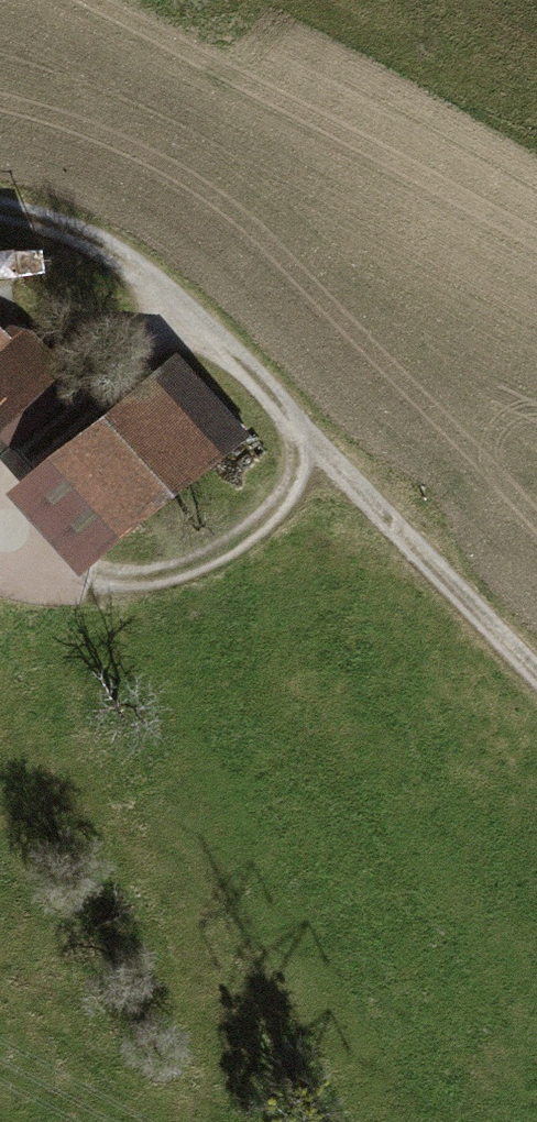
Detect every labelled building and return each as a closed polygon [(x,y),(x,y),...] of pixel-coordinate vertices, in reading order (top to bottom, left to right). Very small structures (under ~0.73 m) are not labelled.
[(75,364),(24,312),(2,333),(0,331),(0,437),(75,364)] [(179,357),(11,495),(81,579),(249,441),(179,357)]
